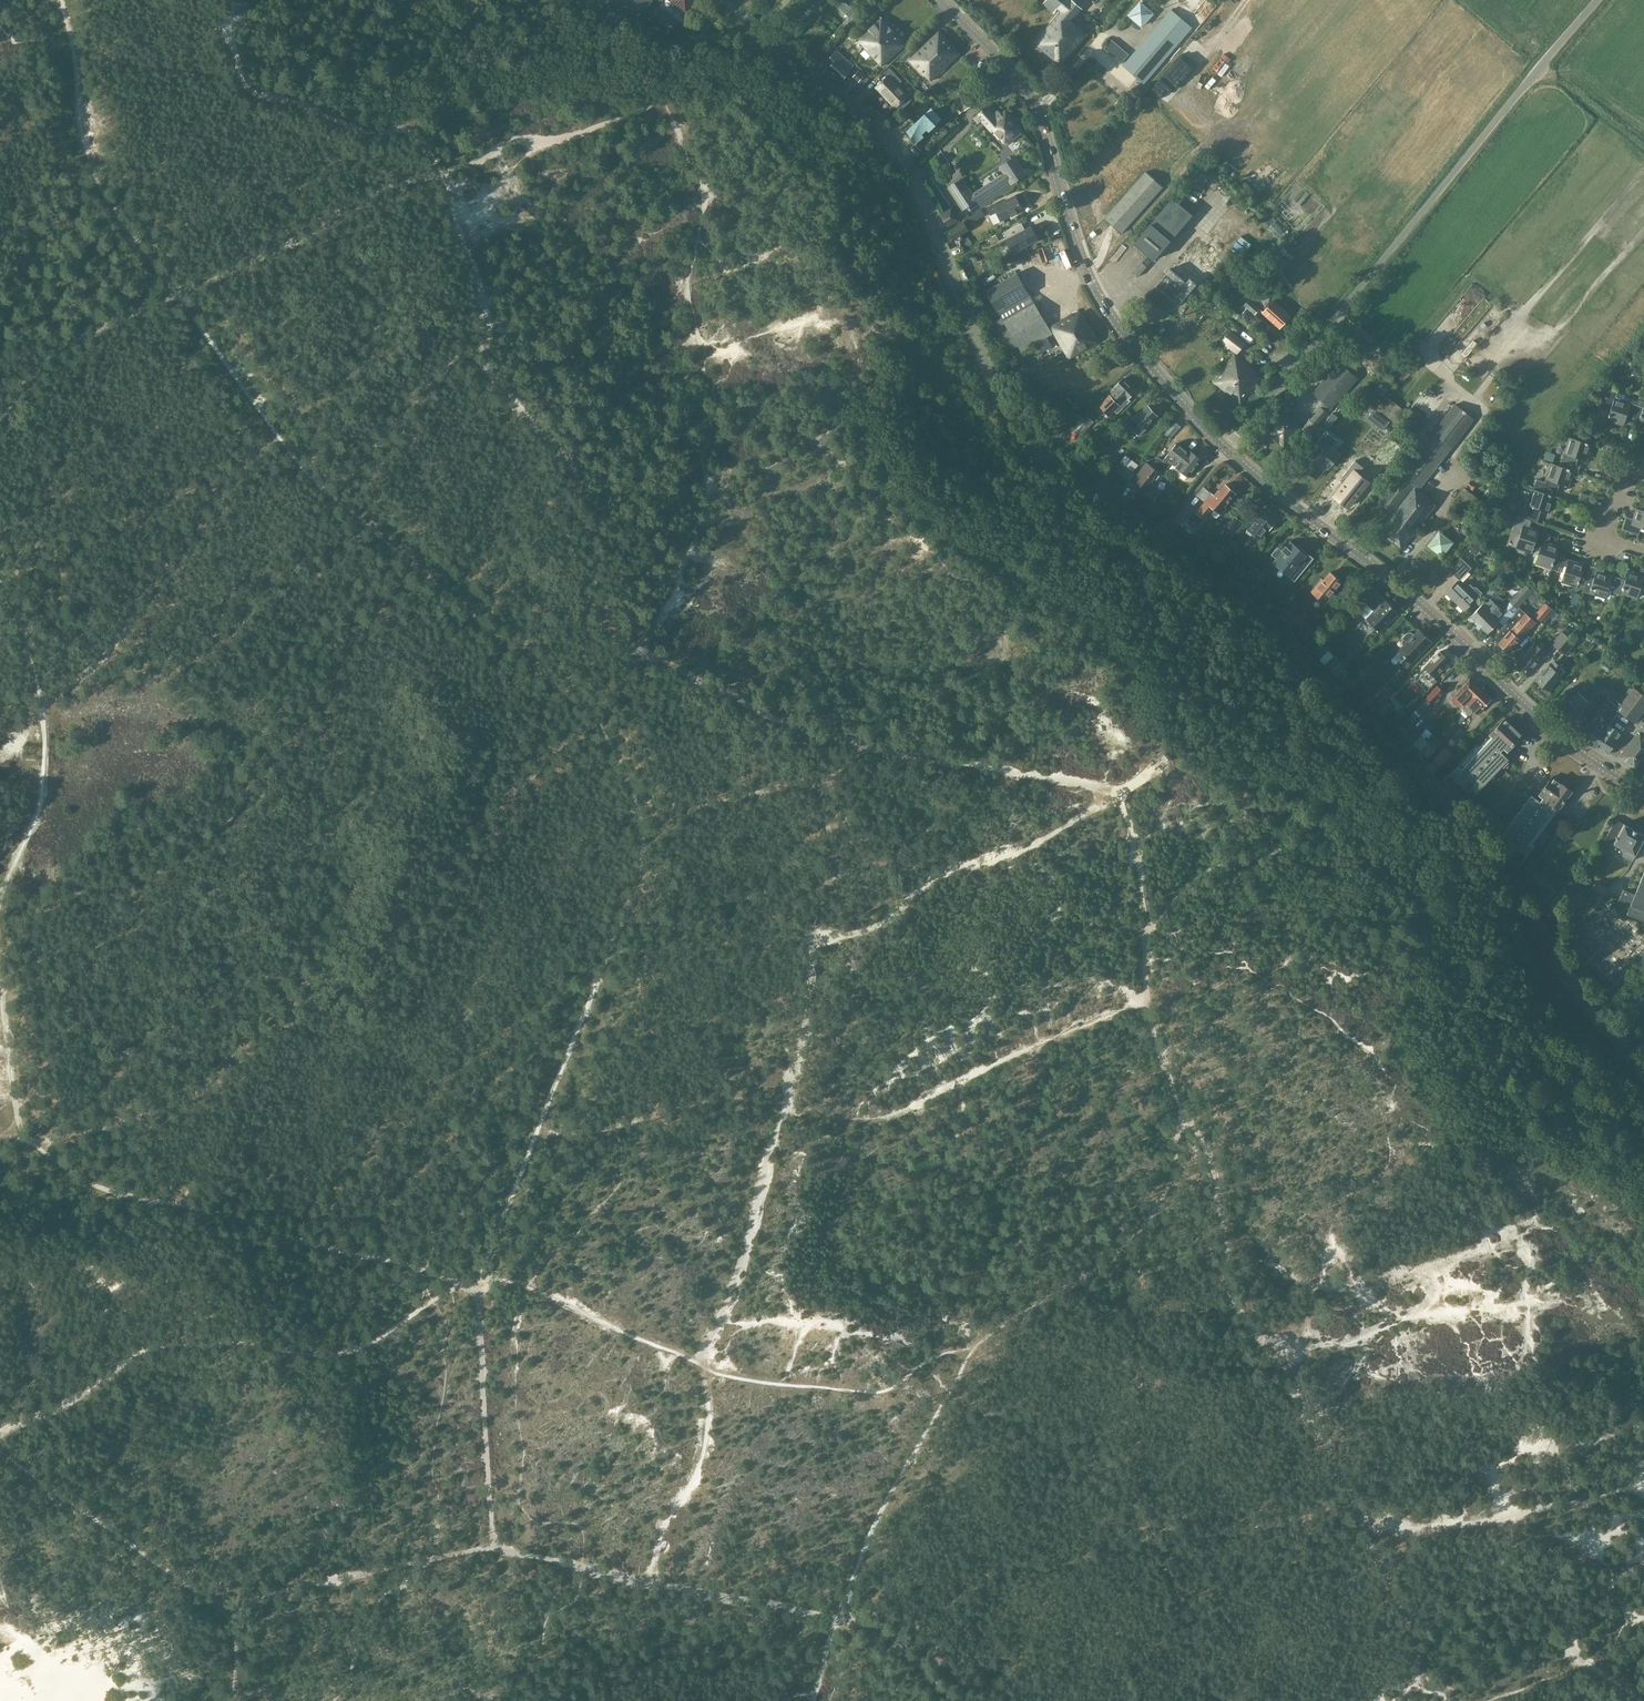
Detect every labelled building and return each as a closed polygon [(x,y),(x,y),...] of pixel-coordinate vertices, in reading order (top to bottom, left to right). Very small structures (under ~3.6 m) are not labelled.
[(622,1),(637,16),(644,9),(636,1),(637,0),(623,0),(622,1)] [(685,14),(696,0),(672,0),(673,1),(672,2),(685,14)] [(1033,43),(1060,66),(1086,35),(1079,29),(1080,28),(1072,21),(1082,9),(1071,0),(1046,0),(1043,4),(1053,13),(1057,9),(1060,12),(1033,43)] [(840,26),(846,32),(860,16),(855,11),(854,12),(845,3),(840,8),(849,18),(840,26)] [(608,4),(599,19),(613,28),(616,30),(625,15),(622,13),(608,4)] [(650,17),(652,19),(646,26),(662,40),(668,33),(667,32),(676,21),(659,7),(650,17)] [(1123,65),(1144,84),(1191,28),(1171,10),(1137,49),(1123,65)] [(859,44),(883,66),(905,46),(899,41),(901,39),(881,17),(855,41),(857,42),(855,43),(857,45),(859,44)] [(939,31),(908,60),(924,77),(925,75),(930,80),(928,82),(929,84),(960,54),(939,31)] [(848,71),(853,65),(836,50),(831,57),(834,60),(828,67),(842,80),(849,72),(848,71)] [(887,77),(876,87),(898,110),(910,99),(897,85),(902,81),(889,68),(884,73),(887,77)] [(858,70),(852,78),(858,82),(864,75),(858,70)] [(858,82),(853,88),(857,92),(869,78),(864,75),(858,82)] [(959,103),(964,110),(975,101),(969,94),(959,103)] [(1135,104),(1141,110),(1148,102),(1142,96),(1135,104)] [(952,109),(957,115),(963,110),(958,103),(952,109)] [(1006,138),(1010,143),(1022,132),(1017,128),(1019,126),(1006,111),(1003,114),(1000,111),(994,116),(987,107),(974,118),(979,123),(982,121),(992,132),(995,130),(1004,140),(1006,138)] [(936,124),(941,119),(931,108),(925,113),(906,132),(917,143),(928,154),(947,136),(936,124)] [(1016,138),(1020,144),(1021,143),(1026,149),(1030,145),(1021,134),(1016,138)] [(963,178),(950,186),(947,188),(963,211),(969,206),(974,213),(1010,189),(1017,183),(1016,181),(1024,175),(1012,158),(998,167),(1003,173),(973,193),(963,178)] [(1104,218),(1121,233),(1162,187),(1146,172),(1104,218)] [(1015,196),(998,205),(996,202),(986,207),(990,216),(998,212),(1003,221),(1023,211),(1015,196)] [(1134,244),(1154,260),(1192,215),(1172,198),(1134,244)] [(941,216),(948,227),(959,220),(952,209),(941,216)] [(950,231),(955,239),(968,231),(963,223),(950,231)] [(1021,223),(1003,233),(1006,239),(1004,240),(1012,256),(1014,255),(1015,254),(1022,250),(1022,249),(1038,240),(1031,226),(1025,230),(1021,223)] [(995,235),(988,239),(991,244),(998,241),(995,235)] [(1191,244),(1203,254),(1207,249),(1195,239),(1191,244)] [(1155,286),(1179,305),(1218,259),(1210,253),(1203,261),(1198,256),(1199,255),(1188,246),(1155,286)] [(1016,273),(985,292),(997,312),(1028,294),(1016,273)] [(1028,294),(997,312),(1000,315),(1001,318),(1018,346),(1018,347),(1021,352),(1037,342),(1040,340),(1046,337),(1052,333),(1028,294)] [(1243,305),(1254,315),(1259,309),(1248,299),(1243,305)] [(1273,300),(1262,312),(1279,328),(1290,316),(1273,300)] [(1252,324),(1257,319),(1247,308),(1241,314),(1252,324)] [(1052,328),(1069,358),(1098,341),(1081,313),(1073,317),(1072,316),(1052,328)] [(1233,326),(1231,329),(1232,332),(1236,335),(1239,334),(1241,332),(1240,329),(1236,326),(1233,326)] [(1222,342),(1237,353),(1244,343),(1235,336),(1229,331),(1221,341),(1222,342)] [(1309,419),(1302,428),(1303,429),(1303,430),(1309,436),(1317,426),(1316,426),(1327,413),(1330,409),(1331,409),(1355,381),(1357,379),(1339,363),(1348,353),(1334,341),(1325,351),(1339,362),(1312,393),(1324,403),(1321,407),(1320,407),(1310,419),(1309,419)] [(1213,382),(1240,403),(1261,378),(1253,372),(1254,371),(1234,355),(1213,382)] [(1635,376),(1640,380),(1643,376),(1643,374),(1640,371),(1635,376)] [(1383,378),(1375,387),(1384,395),(1392,385),(1383,378)] [(1135,391),(1123,379),(1111,390),(1113,392),(1110,394),(1110,395),(1109,394),(1098,405),(1109,415),(1114,411),(1117,414),(1129,402),(1127,399),(1128,397),(1129,398),(1130,399),(1131,398),(1129,396),(1135,391)] [(1604,388),(1598,407),(1610,411),(1607,421),(1623,426),(1628,412),(1634,414),(1632,418),(1639,421),(1641,416),(1640,416),(1641,414),(1643,407),(1637,405),(1630,403),(1631,402),(1624,400),(1625,396),(1625,395),(1617,392),(1604,388)] [(1057,407),(1062,412),(1072,403),(1067,398),(1057,407)] [(1455,404),(1430,437),(1379,502),(1393,513),(1414,486),(1416,487),(1380,533),(1401,549),(1436,503),(1419,490),(1474,419),(1455,404)] [(1138,412),(1126,423),(1133,430),(1139,425),(1143,429),(1157,416),(1148,405),(1139,413),(1138,412)] [(1283,409),(1264,431),(1284,449),(1302,428),(1296,423),(1297,422),(1289,415),(1283,409)] [(1332,413),(1324,424),(1329,428),(1337,417),(1332,413)] [(1073,427),(1081,435),(1093,423),(1085,415),(1073,427)] [(1381,415),(1374,423),(1379,427),(1379,428),(1382,430),(1389,422),(1381,415)] [(1168,430),(1165,435),(1170,439),(1173,434),(1168,430)] [(1313,455),(1302,468),(1315,478),(1326,465),(1329,468),(1338,456),(1332,451),(1328,447),(1335,438),(1325,431),(1309,452),(1313,455)] [(1564,453),(1562,459),(1560,465),(1550,462),(1550,463),(1567,468),(1569,468),(1569,469),(1573,470),(1575,464),(1571,462),(1573,456),(1587,460),(1592,445),(1569,437),(1563,453),(1564,453)] [(1151,466),(1163,475),(1167,478),(1169,476),(1163,472),(1170,463),(1179,470),(1187,477),(1201,459),(1191,451),(1189,453),(1176,443),(1163,461),(1158,457),(1151,466)] [(1088,452),(1085,456),(1095,464),(1098,460),(1104,453),(1093,445),(1088,451),(1088,452)] [(1114,470),(1127,479),(1138,464),(1125,455),(1114,470)] [(1345,484),(1334,497),(1347,507),(1367,482),(1357,475),(1363,468),(1355,461),(1339,480),(1340,481),(1341,480),(1345,484)] [(1163,475),(1151,466),(1146,462),(1133,480),(1149,492),(1163,475)] [(1546,479),(1545,482),(1535,479),(1534,481),(1532,487),(1532,489),(1548,494),(1551,494),(1551,495),(1555,496),(1559,483),(1569,486),(1574,470),(1573,470),(1569,469),(1569,468),(1567,468),(1550,463),(1545,479),(1546,479)] [(1532,487),(1534,481),(1526,479),(1524,485),(1532,487)] [(1196,513),(1203,519),(1212,508),(1220,515),(1226,508),(1224,507),(1236,492),(1226,483),(1220,490),(1219,489),(1214,495),(1212,493),(1196,513)] [(1527,505),(1525,511),(1523,517),(1518,516),(1523,518),(1530,520),(1536,522),(1539,515),(1534,514),(1536,508),(1550,512),(1556,496),(1555,496),(1551,495),(1551,494),(1548,494),(1532,489),(1527,505)] [(1581,493),(1579,499),(1589,503),(1591,497),(1581,493)] [(1475,494),(1461,513),(1470,520),(1484,501),(1475,494)] [(1143,496),(1139,501),(1146,506),(1150,501),(1143,496)] [(1639,509),(1636,508),(1632,519),(1626,517),(1622,529),(1638,534),(1641,527),(1643,528),(1643,511),(1639,509)] [(1255,520),(1248,529),(1247,531),(1259,540),(1267,529),(1268,530),(1275,521),(1262,510),(1255,519),(1255,520)] [(1188,519),(1197,526),(1202,519),(1193,512),(1188,519)] [(1518,516),(1513,532),(1520,534),(1516,548),(1532,553),(1539,530),(1528,527),(1530,520),(1523,518),(1518,516)] [(1545,567),(1551,569),(1552,565),(1553,565),(1553,562),(1555,555),(1557,548),(1547,545),(1550,536),(1539,532),(1534,548),(1539,550),(1535,564),(1545,567)] [(1467,549),(1476,555),(1484,545),(1476,538),(1467,549)] [(1277,546),(1270,554),(1275,558),(1271,562),(1272,562),(1273,561),(1279,566),(1286,573),(1293,579),(1292,580),(1291,581),(1293,583),(1307,567),(1305,565),(1311,557),(1305,551),(1303,554),(1295,547),(1289,542),(1290,541),(1289,541),(1285,546),(1285,545),(1281,550),(1277,546)] [(1208,551),(1203,557),(1208,561),(1213,554),(1208,551)] [(1569,560),(1562,557),(1555,555),(1553,562),(1553,565),(1552,565),(1551,569),(1558,571),(1559,567),(1565,569),(1561,582),(1577,588),(1578,584),(1584,564),(1569,559),(1569,560)] [(1460,557),(1449,571),(1459,580),(1471,568),(1460,557)] [(1502,563),(1500,566),(1502,568),(1505,571),(1508,568),(1502,563)] [(1254,567),(1249,573),(1255,578),(1256,577),(1260,572),(1254,567)] [(1621,593),(1637,598),(1641,585),(1643,586),(1643,568),(1641,567),(1639,574),(1628,570),(1625,580),(1623,587),(1622,587),(1622,589),(1621,593)] [(1583,590),(1583,591),(1605,598),(1610,585),(1616,587),(1614,591),(1620,592),(1620,593),(1621,593),(1622,589),(1622,587),(1623,587),(1625,580),(1619,578),(1612,576),(1613,575),(1603,572),(1596,570),(1595,575),(1589,573),(1585,586),(1583,590)] [(1311,592),(1319,599),(1326,604),(1334,594),(1332,593),(1341,581),(1339,579),(1337,577),(1336,577),(1330,572),(1323,580),(1321,579),(1316,586),(1311,592)] [(1469,584),(1465,588),(1458,581),(1447,592),(1464,610),(1481,592),(1476,587),(1473,587),(1469,584)] [(1517,608),(1521,604),(1532,591),(1524,584),(1510,601),(1517,608)] [(1483,604),(1482,604),(1470,616),(1488,633),(1500,621),(1499,620),(1505,614),(1503,611),(1509,605),(1492,588),(1486,595),(1489,598),(1483,604)] [(1537,595),(1532,591),(1521,604),(1524,607),(1531,600),(1531,601),(1537,595)] [(1572,598),(1570,603),(1576,605),(1578,599),(1579,595),(1574,593),(1572,598)] [(1373,626),(1375,627),(1375,628),(1370,633),(1375,637),(1379,632),(1380,633),(1397,614),(1383,600),(1366,618),(1373,626)] [(1544,603),(1534,615),(1544,624),(1555,612),(1544,603)] [(1525,612),(1519,608),(1514,614),(1515,614),(1495,637),(1496,643),(1508,653),(1535,621),(1525,612)] [(1566,627),(1562,631),(1569,637),(1572,633),(1566,627)] [(1406,642),(1398,651),(1403,656),(1407,659),(1402,665),(1406,668),(1411,663),(1411,664),(1429,645),(1432,643),(1418,629),(1413,635),(1412,633),(1410,633),(1408,633),(1406,633),(1402,638),(1406,642)] [(1551,642),(1559,650),(1569,637),(1562,631),(1561,631),(1551,642)] [(1634,635),(1630,639),(1636,645),(1640,641),(1643,639),(1636,632),(1634,635)] [(1569,637),(1559,650),(1564,655),(1575,643),(1569,637)] [(1546,652),(1543,649),(1534,642),(1516,663),(1528,673),(1546,652)] [(1414,678),(1427,691),(1438,680),(1435,677),(1450,661),(1440,651),(1424,667),(1424,668),(1414,678)] [(1333,655),(1324,665),(1331,671),(1339,663),(1341,662),(1333,655)] [(1342,667),(1349,673),(1359,662),(1353,656),(1342,667)] [(1550,665),(1550,664),(1535,681),(1547,691),(1561,675),(1561,674),(1564,670),(1560,666),(1554,660),(1550,665)] [(1450,699),(1460,708),(1460,709),(1464,704),(1465,705),(1480,689),(1469,679),(1450,699)] [(1408,717),(1413,722),(1442,692),(1438,687),(1408,717)] [(1566,694),(1560,702),(1578,717),(1591,702),(1586,698),(1589,694),(1581,687),(1574,696),(1573,695),(1575,692),(1571,688),(1566,694)] [(1380,705),(1390,694),(1384,688),(1373,699),(1380,705)] [(1581,734),(1586,738),(1585,739),(1596,746),(1608,753),(1617,738),(1620,733),(1610,726),(1613,721),(1619,711),(1634,723),(1638,725),(1643,717),(1643,695),(1635,688),(1634,688),(1626,699),(1618,709),(1609,703),(1603,699),(1589,722),(1581,734)] [(1460,709),(1460,708),(1454,715),(1461,722),(1468,714),(1469,715),(1473,712),(1477,715),(1491,700),(1480,689),(1465,705),(1464,704),(1460,709)] [(1614,689),(1605,700),(1609,703),(1618,709),(1626,699),(1625,698),(1614,689)] [(1384,716),(1393,708),(1387,701),(1378,710),(1384,716)] [(1398,712),(1386,724),(1391,729),(1403,717),(1398,712)] [(1507,751),(1523,735),(1506,719),(1490,735),(1494,738),(1461,771),(1458,768),(1451,775),(1471,796),(1507,760),(1500,753),(1504,748),(1507,751)] [(1638,733),(1638,732),(1618,757),(1635,771),(1643,760),(1643,726),(1638,733)] [(1425,727),(1421,732),(1429,739),(1433,735),(1425,727)] [(1462,747),(1468,752),(1483,736),(1478,731),(1462,747)] [(1413,743),(1421,752),(1429,743),(1421,735),(1413,743)] [(1429,743),(1421,752),(1427,758),(1435,750),(1429,743)] [(1434,759),(1441,765),(1452,754),(1445,747),(1434,759)] [(1160,761),(1163,764),(1168,759),(1163,753),(1157,758),(1160,761)] [(1502,836),(1525,853),(1528,855),(1535,846),(1532,843),(1571,791),(1562,784),(1561,785),(1551,778),(1539,794),(1544,798),(1540,803),(1532,796),(1513,821),(1513,822),(1502,836)] [(1544,833),(1550,837),(1563,820),(1558,816),(1544,833)] [(1632,861),(1636,852),(1643,837),(1643,834),(1624,823),(1616,819),(1605,838),(1614,843),(1625,849),(1622,855),(1632,861)] [(1634,894),(1624,890),(1617,904),(1629,909),(1627,914),(1643,922),(1643,871),(1634,894)] [(1591,887),(1600,896),(1606,890),(1597,881),(1591,887)]
